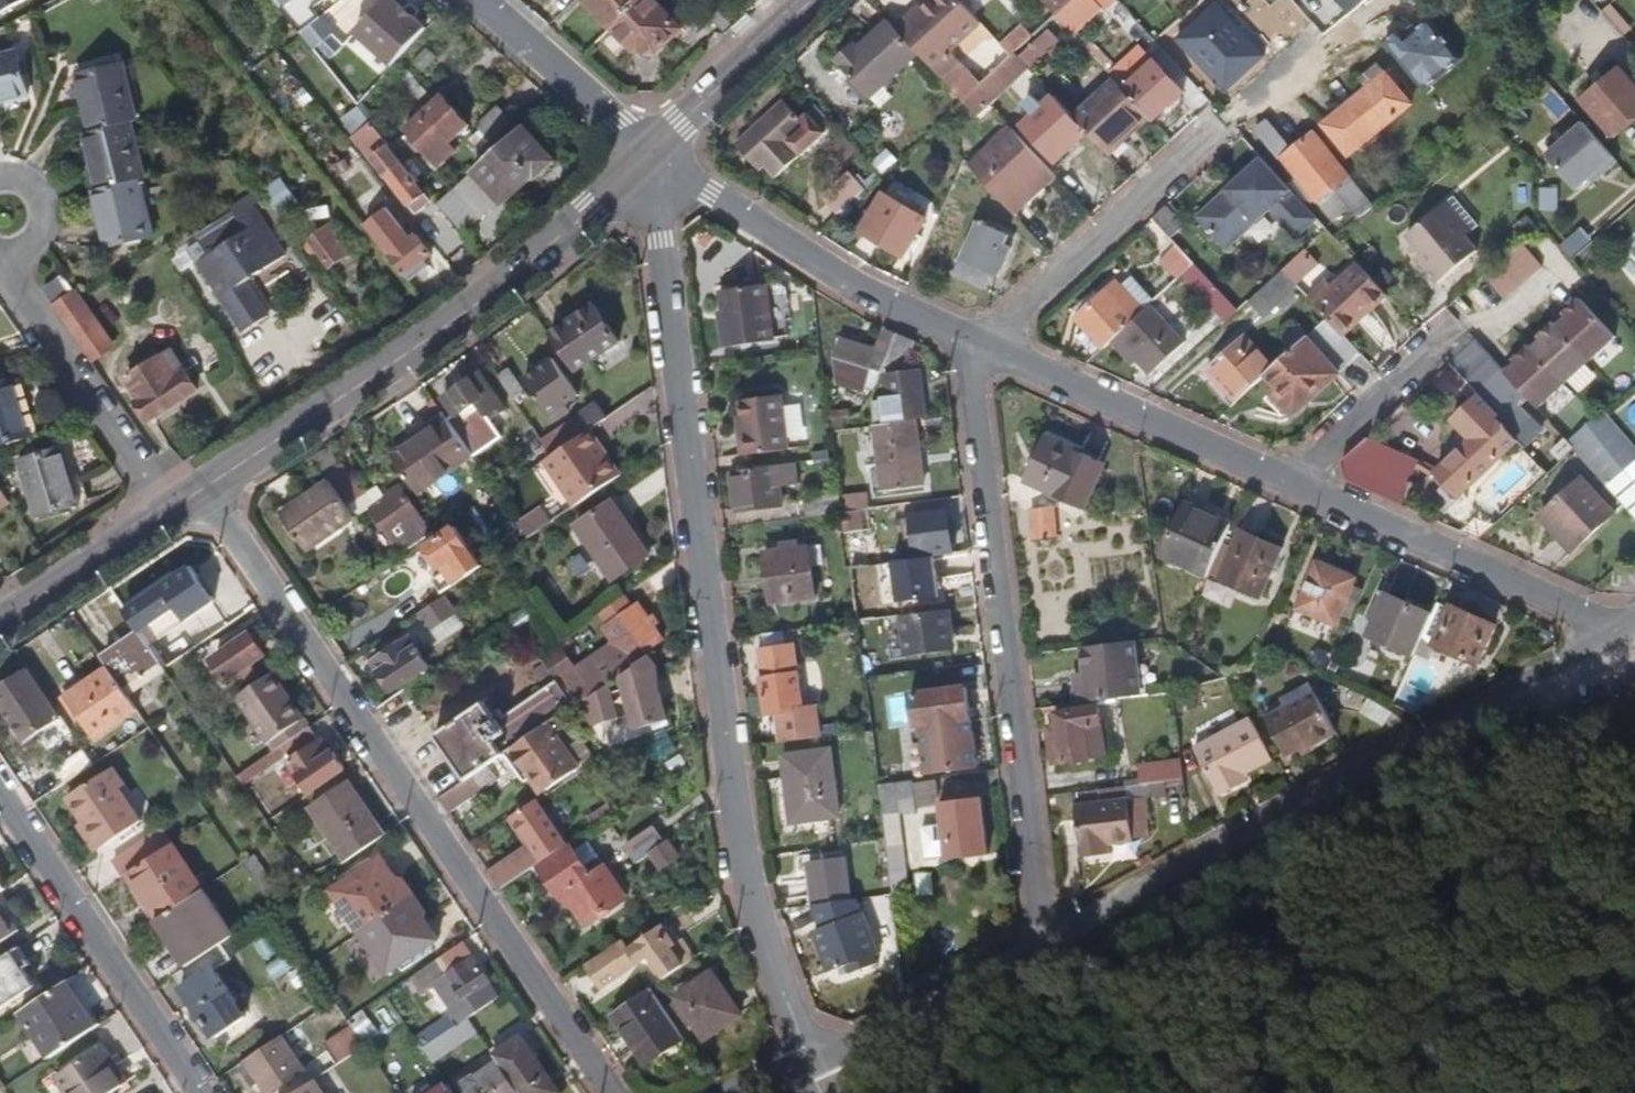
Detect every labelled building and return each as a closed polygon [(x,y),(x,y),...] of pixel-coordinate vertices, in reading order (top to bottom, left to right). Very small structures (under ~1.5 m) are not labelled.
[(24,0),(0,0),(0,13),(24,0)] [(288,1),(281,7),(302,34),(323,13),(315,4),(321,0),(287,0),(288,1)] [(426,28),(396,0),(385,0),(355,31),(391,65),(426,28)] [(646,0),(589,0),(616,28),(617,29),(646,0)] [(657,0),(646,0),(617,29),(639,52),(662,52),(685,30),(657,0)] [(715,0),(695,0),(705,10),(715,0)] [(981,24),(959,0),(932,0),(922,10),(912,18),(909,14),(895,28),(912,46),(941,78),(959,62),(951,52),(981,24)] [(1048,6),(1057,16),(1065,8),(1074,0),(1043,0),(1048,6)] [(1076,21),(1098,1),(1097,0),(1074,0),(1065,8),(1076,21)] [(1118,0),(1097,0),(1098,1),(1107,11),(1118,0)] [(1211,1),(1224,16),(1237,5),(1232,0),(1211,0),(1211,1)] [(1351,12),(1366,0),(1341,0),(1351,12)] [(912,18),(922,10),(918,6),(909,14),(912,18)] [(1045,27),(1057,16),(1048,6),(1036,17),(1045,27)] [(1611,7),(1603,14),(1625,38),(1633,31),(1611,7)] [(1068,28),(1076,21),(1065,8),(1057,16),(1068,28)] [(863,91),(912,46),(895,28),(881,13),(851,41),(846,36),(828,53),(863,91)] [(1257,76),(1229,44),(1235,39),(1212,13),(1181,41),(1231,98),(1257,76)] [(1016,53),(1045,27),(1036,17),(1003,47),(1012,57),(1016,53)] [(1030,68),(1060,40),(1050,30),(1021,58),(1030,68)] [(1444,81),(1470,60),(1447,32),(1408,63),(1419,77),(1432,67),(1444,81)] [(38,88),(25,45),(0,52),(0,99),(38,88)] [(1015,82),(1030,68),(1021,58),(1016,53),(1012,57),(1001,67),(1015,82)] [(152,109),(135,54),(88,69),(105,124),(146,111),(152,109)] [(981,86),(959,62),(941,78),(963,102),(964,101),(976,90),(981,86)] [(1154,121),(1184,94),(1155,63),(1125,90),(1152,119),(1154,121)] [(1015,82),(1001,67),(981,86),(976,90),(988,102),(990,105),(1015,82)] [(1621,70),(1582,103),(1613,138),(1634,120),(1634,87),(1621,70)] [(1357,153),(1404,112),(1371,72),(1353,87),(1362,97),(1331,122),(1357,153)] [(1112,156),(1152,119),(1125,90),(1119,83),(1078,120),(1089,132),(1112,156)] [(988,102),(976,90),(964,101),(975,114),(988,102)] [(449,142),(469,124),(443,95),(407,127),(439,164),(455,149),(449,142)] [(802,108),(795,114),(777,95),(730,139),(753,164),(758,160),(770,172),(794,149),(795,150),(819,127),(802,108)] [(1057,162),(1089,132),(1078,120),(1057,97),(1046,107),(1037,97),(1026,107),(1035,117),(1025,126),(1057,162)] [(498,144),(520,126),(501,104),(479,122),(484,128),(498,144)] [(164,167),(146,111),(105,124),(99,126),(117,181),(159,168),(164,167)] [(1292,151),(1269,123),(1258,132),(1281,160),(1292,151)] [(506,204),(557,161),(526,124),(436,201),(462,234),(503,199),(506,204)] [(1584,127),(1547,160),(1578,196),(1592,183),(1601,175),(1605,179),(1619,167),(1584,127)] [(498,144),(484,128),(471,140),(485,156),(498,144)] [(1014,214),(1056,176),(1013,130),(972,168),(1014,214)] [(1377,207),(1318,134),(1285,160),(1345,233),(1377,207)] [(425,192),(399,158),(383,171),(409,204),(425,192)] [(1320,220),(1264,160),(1247,176),(1251,180),(1231,199),(1227,194),(1200,219),(1230,252),(1245,238),(1242,233),(1273,205),(1289,222),(1284,226),(1297,240),(1320,220)] [(176,223),(159,168),(117,181),(112,182),(129,238),(176,223)] [(840,212),(865,190),(851,174),(825,196),(840,212)] [(1601,175),(1592,183),(1595,187),(1605,179),(1601,175)] [(1231,199),(1251,180),(1247,176),(1227,194),(1231,199)] [(250,281),(288,256),(255,206),(265,200),(261,193),(198,235),(202,241),(191,248),(245,331),(271,314),(250,281)] [(905,256),(926,220),(884,196),(863,232),(905,256)] [(1245,238),(1272,213),(1284,226),(1289,222),(1273,205),(1242,233),(1245,238)] [(1187,227),(1169,207),(1156,219),(1174,239),(1187,227)] [(1442,284),(1480,251),(1443,209),(1411,237),(1424,253),(1419,258),(1442,284)] [(398,232),(381,210),(364,223),(382,245),(398,232)] [(1531,219),(1516,230),(1527,243),(1541,231),(1531,219)] [(987,288),(1010,236),(979,223),(957,275),(987,288)] [(351,252),(331,225),(310,240),(331,267),(351,252)] [(405,274),(432,253),(416,233),(406,242),(398,232),(382,245),(405,274)] [(1545,268),(1525,245),(1487,277),(1506,300),(1545,268)] [(1180,281),(1189,272),(1192,270),(1176,253),(1164,264),(1180,281)] [(1321,276),(1302,256),(1285,271),(1300,286),(1304,291),(1321,276)] [(1215,284),(1197,265),(1192,270),(1189,272),(1207,292),(1215,284)] [(1391,298),(1362,265),(1338,287),(1317,305),(1330,319),(1342,332),(1357,317),(1359,320),(1372,308),(1375,312),(1391,298)] [(1265,319),(1300,286),(1285,271),(1250,304),(1265,319)] [(76,290),(74,287),(65,274),(47,286),(58,303),(76,290)] [(1317,305),(1338,287),(1333,281),(1312,300),(1317,305)] [(778,341),(771,285),(725,291),(728,311),(732,346),(778,341)] [(1114,342),(1144,314),(1117,285),(1079,321),(1106,350),(1114,342)] [(113,346),(87,306),(76,290),(58,303),(54,305),(92,360),(113,346)] [(1217,292),(1209,300),(1217,310),(1226,302),(1217,292)] [(1588,357),(1614,332),(1582,298),(1566,313),(1569,316),(1558,326),(1588,357)] [(621,343),(598,306),(552,337),(577,374),(621,343)] [(1186,344),(1152,307),(1144,314),(1114,342),(1136,366),(1144,358),(1157,372),(1186,344)] [(1347,337),(1375,312),(1372,308),(1359,320),(1357,317),(1342,332),(1347,337)] [(732,346),(728,311),(720,312),(724,347),(732,346)] [(1558,326),(1569,316),(1566,313),(1555,323),(1558,326)] [(1318,396),(1363,355),(1347,337),(1342,332),(1330,319),(1311,336),(1296,350),(1277,368),(1269,375),(1280,388),(1278,390),(1278,397),(1286,406),(1294,408),(1313,391),(1318,396)] [(1284,337),(1296,350),(1311,336),(1300,323),(1284,337)] [(1588,357),(1558,326),(1555,323),(1540,337),(1542,341),(1532,350),(1561,382),(1588,357)] [(864,392),(879,356),(887,360),(898,335),(887,331),(875,355),(841,340),(835,358),(837,381),(864,392)] [(918,369),(915,342),(898,335),(887,360),(881,373),(918,369)] [(1269,375),(1277,368),(1249,337),(1209,373),(1237,403),(1269,375)] [(1532,350),(1542,341),(1540,337),(1529,347),(1532,350)] [(1512,382),(1506,375),(1503,372),(1477,344),(1453,365),(1483,398),(1456,423),(1470,438),(1474,443),(1454,462),(1439,476),(1460,499),(1520,444),(1499,421),(1503,418),(1489,403),(1500,394),(1512,382)] [(1535,406),(1561,382),(1532,350),(1529,347),(1513,362),(1516,365),(1506,375),(1512,382),(1535,406)] [(186,370),(172,349),(161,356),(174,377),(186,370)] [(131,366),(135,373),(157,359),(153,352),(131,366)] [(579,395),(551,354),(521,374),(549,415),(579,395)] [(148,421),(198,390),(186,370),(174,377),(161,356),(157,359),(135,373),(126,379),(139,400),(136,402),(148,421)] [(1506,375),(1516,365),(1513,362),(1503,372),(1506,375)] [(526,392),(512,371),(500,378),(514,400),(526,392)] [(504,437),(489,416),(499,409),(502,414),(507,410),(482,373),(445,399),(458,417),(450,423),(474,457),(504,437)] [(927,420),(921,374),(886,379),(889,400),(889,403),(884,404),(887,425),(927,420)] [(17,382),(0,387),(0,450),(35,439),(17,382)] [(1536,434),(1500,394),(1489,403),(1503,418),(1499,421),(1520,444),(1522,447),(1536,434)] [(792,449),(785,395),(744,400),(747,427),(742,428),(746,455),(792,449)] [(889,403),(889,400),(875,402),(878,426),(887,425),(884,404),(889,403)] [(569,445),(608,418),(599,404),(543,442),(552,456),(569,445)] [(852,410),(831,412),(834,431),(845,430),(844,419),(852,418),(852,410)] [(633,439),(615,413),(612,415),(630,441),(633,439)] [(1578,453),(1610,487),(1613,485),(1634,467),(1634,448),(1606,414),(1569,443),(1578,453)] [(647,458),(633,439),(630,441),(612,415),(608,418),(569,445),(600,490),(647,458)] [(420,493),(474,457),(450,423),(445,417),(392,453),(420,493)] [(925,488),(918,423),(877,428),(885,493),(925,488)] [(1084,496),(1105,453),(1046,426),(1027,469),(1084,496)] [(1410,482),(1419,463),(1371,438),(1344,462),(1346,481),(1402,507),(1413,484),(1410,482)] [(1454,462),(1474,443),(1470,438),(1450,457),(1454,462)] [(1568,442),(1550,458),(1561,470),(1578,453),(1569,443),(1568,442)] [(81,506),(64,452),(21,465),(38,520),(81,506)] [(780,506),(777,479),(797,477),(795,464),(731,472),(735,511),(780,506)] [(343,468),(329,478),(350,506),(366,495),(345,466),(343,468)] [(1613,485),(1634,513),(1634,467),(1613,485)] [(309,550),(357,517),(350,506),(329,478),(282,510),(309,550)] [(1575,554),(1617,515),(1584,479),(1542,517),(1575,554)] [(0,487),(0,507),(10,501),(0,487)] [(370,495),(376,504),(373,507),(374,508),(404,553),(433,533),(401,487),(386,497),(380,488),(370,495)] [(376,504),(370,495),(367,497),(366,495),(350,506),(357,517),(358,519),(374,508),(373,507),(376,504)] [(870,510),(869,495),(842,498),(844,513),(870,510)] [(842,498),(842,497),(808,500),(809,517),(844,513),(842,498)] [(1190,509),(1213,520),(1216,513),(1193,503),(1190,509)] [(1058,540),(1055,507),(1033,509),(1036,543),(1058,540)] [(530,539),(553,523),(544,508),(520,524),(530,539)] [(639,563),(601,509),(565,534),(603,588),(639,563)] [(1210,579),(1233,528),(1213,520),(1190,509),(1168,560),(1210,579)] [(873,531),(870,510),(844,513),(852,567),(869,565),(877,564),(876,552),(864,553),(862,532),(873,531)] [(954,549),(950,514),(912,519),(915,548),(910,549),(910,555),(954,549)] [(482,567),(456,529),(427,549),(441,570),(431,576),(443,593),(482,567)] [(1261,598),(1282,554),(1242,536),(1222,579),(1261,598)] [(812,567),(810,547),(798,549),(798,543),(782,545),(783,551),(766,553),(772,604),(816,598),(812,567)] [(822,546),(810,547),(812,567),(824,566),(822,546)] [(1335,625),(1355,580),(1319,564),(1299,609),(1335,625)] [(902,617),(899,594),(867,598),(866,587),(871,586),(869,565),(852,567),(859,623),(902,617)] [(165,612),(204,585),(191,567),(152,594),(165,612)] [(447,596),(421,614),(433,633),(460,615),(447,596)] [(1423,641),(1435,615),(1389,596),(1388,600),(1380,597),(1370,620),(1377,623),(1371,637),(1417,657),(1423,641)] [(1480,666),(1497,626),(1440,602),(1435,615),(1423,641),(1480,666)] [(622,675),(635,666),(632,662),(663,640),(638,604),(607,626),(625,650),(585,678),(566,691),(577,707),(580,704),(609,684),(622,675)] [(953,654),(950,638),(954,637),(951,611),(902,617),(908,661),(953,654)] [(162,664),(143,635),(105,661),(111,669),(125,689),(162,664)] [(259,676),(252,666),(266,657),(252,635),(234,647),(236,651),(215,666),(227,684),(241,674),(248,684),(259,676)] [(396,692),(432,667),(412,639),(376,664),(396,692)] [(1140,697),(1134,642),(1084,649),(1088,676),(1076,678),(1080,705),(1087,704),(1140,697)] [(803,710),(795,643),(760,647),(769,714),(776,713),(779,743),(834,736),(830,706),(803,710)] [(585,678),(565,649),(546,662),(548,664),(559,680),(566,691),(585,678)] [(854,654),(828,656),(829,668),(855,666),(854,654)] [(1403,660),(1390,654),(1381,673),(1394,679),(1403,660)] [(654,668),(650,655),(637,665),(640,673),(654,668)] [(23,673),(14,660),(0,670),(0,688),(23,673)] [(877,660),(866,661),(868,677),(879,676),(877,660)] [(162,664),(125,689),(130,697),(168,672),(162,664)] [(559,680),(548,664),(536,672),(548,688),(559,680)] [(972,682),(970,664),(939,668),(941,686),(972,682)] [(671,723),(654,668),(640,673),(637,665),(635,666),(622,675),(626,688),(611,693),(609,684),(580,704),(588,731),(634,718),(637,725),(646,731),(671,723)] [(941,686),(939,668),(926,670),(929,687),(941,686)] [(125,689),(111,669),(65,701),(73,712),(77,709),(98,740),(140,712),(130,697),(125,689)] [(26,670),(23,673),(0,688),(0,701),(9,714),(14,711),(32,739),(60,719),(26,670)] [(301,725),(283,698),(288,695),(274,674),(238,698),(270,745),(301,725)] [(571,710),(577,707),(566,691),(559,680),(548,688),(499,722),(486,703),(438,735),(469,781),(499,760),(548,727),(555,721),(571,710)] [(977,767),(968,687),(912,694),(916,726),(949,722),(953,759),(947,760),(948,768),(954,767),(955,770),(977,767)] [(1319,699),(1313,688),(1285,703),(1288,709),(1291,714),(1319,699)] [(1313,749),(1338,735),(1319,699),(1291,714),(1288,709),(1267,721),(1287,758),(1311,745),(1313,749)] [(1098,761),(1092,728),(1102,726),(1099,708),(1088,710),(1087,704),(1080,705),(1075,706),(1076,712),(1058,715),(1060,727),(1049,729),(1052,746),(1063,744),(1067,766),(1098,761)] [(563,733),(579,722),(571,710),(555,721),(559,727),(563,733)] [(32,739),(14,711),(9,714),(28,742),(32,739)] [(1234,711),(1190,727),(1194,739),(1238,722),(1234,711)] [(1273,760),(1252,720),(1197,749),(1222,797),(1240,788),(1236,780),(1273,760)] [(301,725),(270,745),(275,752),(307,731),(311,728),(306,721),(301,725)] [(550,791),(581,770),(554,730),(559,727),(555,721),(548,727),(551,732),(523,751),(550,791)] [(1107,759),(1102,726),(1092,728),(1098,761),(1107,759)] [(326,760),(307,731),(275,752),(239,777),(246,785),(287,757),(312,793),(343,771),(332,756),(326,760)] [(581,741),(572,747),(586,768),(595,762),(581,741)] [(1067,766),(1063,744),(1052,746),(1055,768),(1067,766)] [(836,792),(831,752),(786,758),(791,798),(836,792)] [(35,806),(93,768),(86,758),(62,775),(59,773),(28,794),(35,806)] [(480,796),(510,775),(499,760),(469,781),(480,796)] [(1184,780),(1181,760),(1141,765),(1143,785),(1184,780)] [(143,824),(109,774),(71,800),(105,850),(143,824)] [(881,787),(892,785),(890,775),(879,776),(881,787)] [(452,815),(480,796),(469,781),(442,800),(452,815)] [(928,781),(914,783),(916,805),(931,804),(928,781)] [(385,837),(349,783),(312,808),(349,861),(385,837)] [(881,787),(884,815),(901,813),(917,811),(916,805),(914,783),(892,785),(881,787)] [(1101,806),(1128,803),(1127,789),(1100,791),(1101,806)] [(839,817),(836,792),(791,798),(794,823),(839,817)] [(990,856),(983,798),(941,804),(944,826),(924,829),(928,858),(948,856),(948,862),(990,856)] [(570,846),(538,800),(515,816),(535,846),(493,875),(504,891),(570,846)] [(1133,840),(1128,803),(1101,806),(1077,809),(1083,858),(1109,855),(1108,843),(1133,840)] [(611,804),(591,818),(597,827),(617,814),(611,804)] [(889,848),(905,846),(901,813),(884,815),(889,848)] [(668,844),(656,826),(627,846),(640,864),(659,851),(668,864),(681,855),(672,842),(668,844)] [(125,878),(173,846),(163,832),(115,864),(125,878)] [(587,866),(602,856),(591,841),(577,850),(587,866)] [(204,892),(173,846),(125,878),(156,924),(160,922),(204,892)] [(905,846),(889,848),(895,896),(911,894),(905,846)] [(629,898),(602,856),(587,866),(577,850),(574,847),(542,868),(563,899),(568,895),(588,925),(629,898)] [(258,858),(245,867),(275,911),(289,902),(258,858)] [(415,897),(403,880),(397,879),(383,858),(333,892),(361,933),(415,897)] [(850,901),(845,861),(806,866),(811,907),(813,906),(850,901)] [(236,937),(206,891),(204,892),(160,922),(190,968),(223,946),(236,937)] [(911,894),(895,896),(898,912),(913,909),(911,894)] [(439,942),(425,920),(427,914),(415,897),(361,933),(390,975),(439,942)] [(21,930),(0,898),(0,944),(21,930)] [(881,956),(865,913),(856,917),(850,901),(813,906),(822,930),(817,931),(832,974),(852,966),(862,963),(865,972),(881,966),(877,957),(881,956)] [(605,989),(652,957),(666,978),(686,965),(661,930),(633,951),(626,940),(589,966),(603,986),(605,989)] [(492,983),(465,944),(413,978),(425,996),(437,987),(463,1025),(471,1019),(501,1000),(490,984),(492,983)] [(249,1019),(218,971),(234,961),(223,946),(190,968),(176,977),(211,1031),(217,1027),(223,1036),(249,1019)] [(19,948),(0,960),(0,1009),(35,986),(24,969),(31,965),(19,948)] [(862,963),(852,966),(856,975),(865,972),(862,963)] [(603,986),(589,966),(577,973),(592,994),(603,986)] [(743,1015),(714,972),(677,996),(706,1040),(743,1015)] [(97,1030),(67,983),(21,1015),(50,1061),(97,1030)] [(687,1039),(653,988),(616,1013),(651,1064),(687,1039)] [(351,1022),(353,1026),(366,1045),(380,1035),(365,1012),(351,1022)] [(425,1050),(459,1027),(451,1015),(417,1038),(425,1050)] [(433,1062),(480,1032),(471,1019),(463,1025),(459,1027),(425,1050),(433,1062)] [(340,1065),(367,1047),(366,1045),(353,1026),(326,1044),(340,1065)] [(223,1036),(217,1027),(211,1031),(217,1040),(223,1036)] [(284,1037),(241,1066),(255,1087),(261,1082),(268,1092),(275,1092),(307,1072),(303,1066),(295,1053),(284,1037)] [(526,1039),(497,1058),(503,1066),(521,1092),(561,1092),(526,1039)] [(305,1046),(295,1053),(303,1066),(314,1059),(305,1046)] [(107,1064),(112,1062),(103,1048),(57,1078),(67,1092),(114,1092),(122,1087),(107,1064)] [(503,1066),(468,1088),(472,1092),(521,1092),(503,1066)] [(440,1084),(434,1073),(404,1088),(407,1092),(421,1092),(440,1084)] [(315,1082),(299,1092),(323,1092),(315,1082)]
